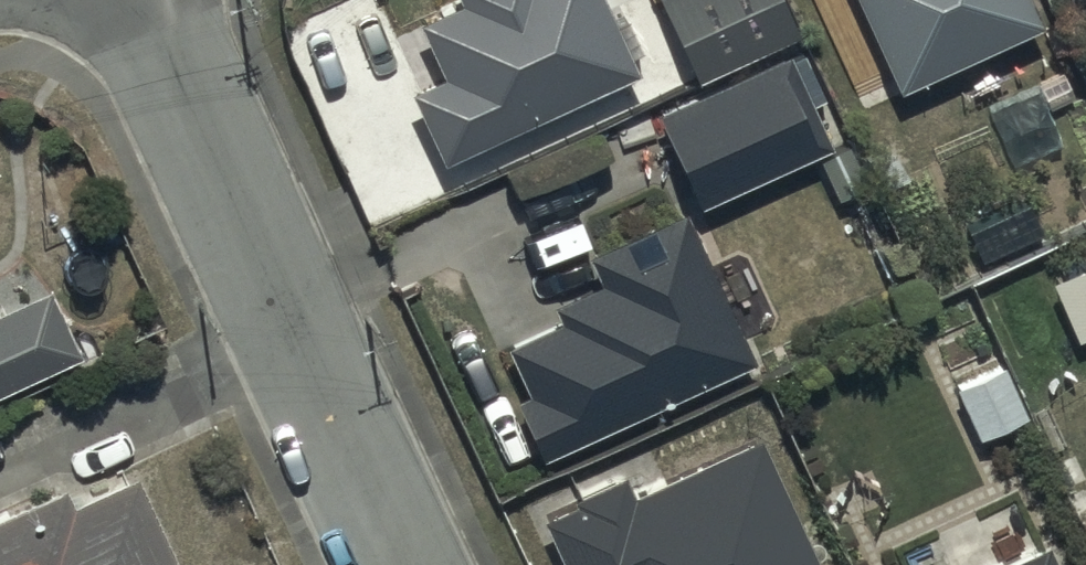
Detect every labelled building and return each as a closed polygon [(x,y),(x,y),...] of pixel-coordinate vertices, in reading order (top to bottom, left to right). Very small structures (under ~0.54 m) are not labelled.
[(624,56),(640,49),(625,16),(609,23),(599,0),(454,0),(455,1),(412,21),(436,74),(404,89),(437,161),(632,72),(624,56)] [(779,0),(655,0),(691,78),(793,32),(779,0)] [(1022,0),(854,0),(892,86),(1033,25),(1022,0)] [(786,53),(654,111),(696,204),(826,146),(786,53)] [(514,445),(524,467),(750,360),(680,212),(584,257),(597,283),(553,304),(560,319),(501,347),(524,395),(511,402),(528,438),(514,445)] [(1054,287),(1076,341),(1085,337),(1085,275),(1054,287)] [(77,355),(44,286),(0,306),(0,390),(77,355)] [(1002,364),(953,385),(976,437),(1024,415),(1002,364)] [(760,441),(632,498),(621,475),(569,498),(572,505),(540,519),(561,564),(815,564),(760,441)] [(133,474),(67,504),(58,486),(0,512),(0,564),(175,564),(133,474)] [(999,564),(1050,564),(1042,546),(999,564)]
